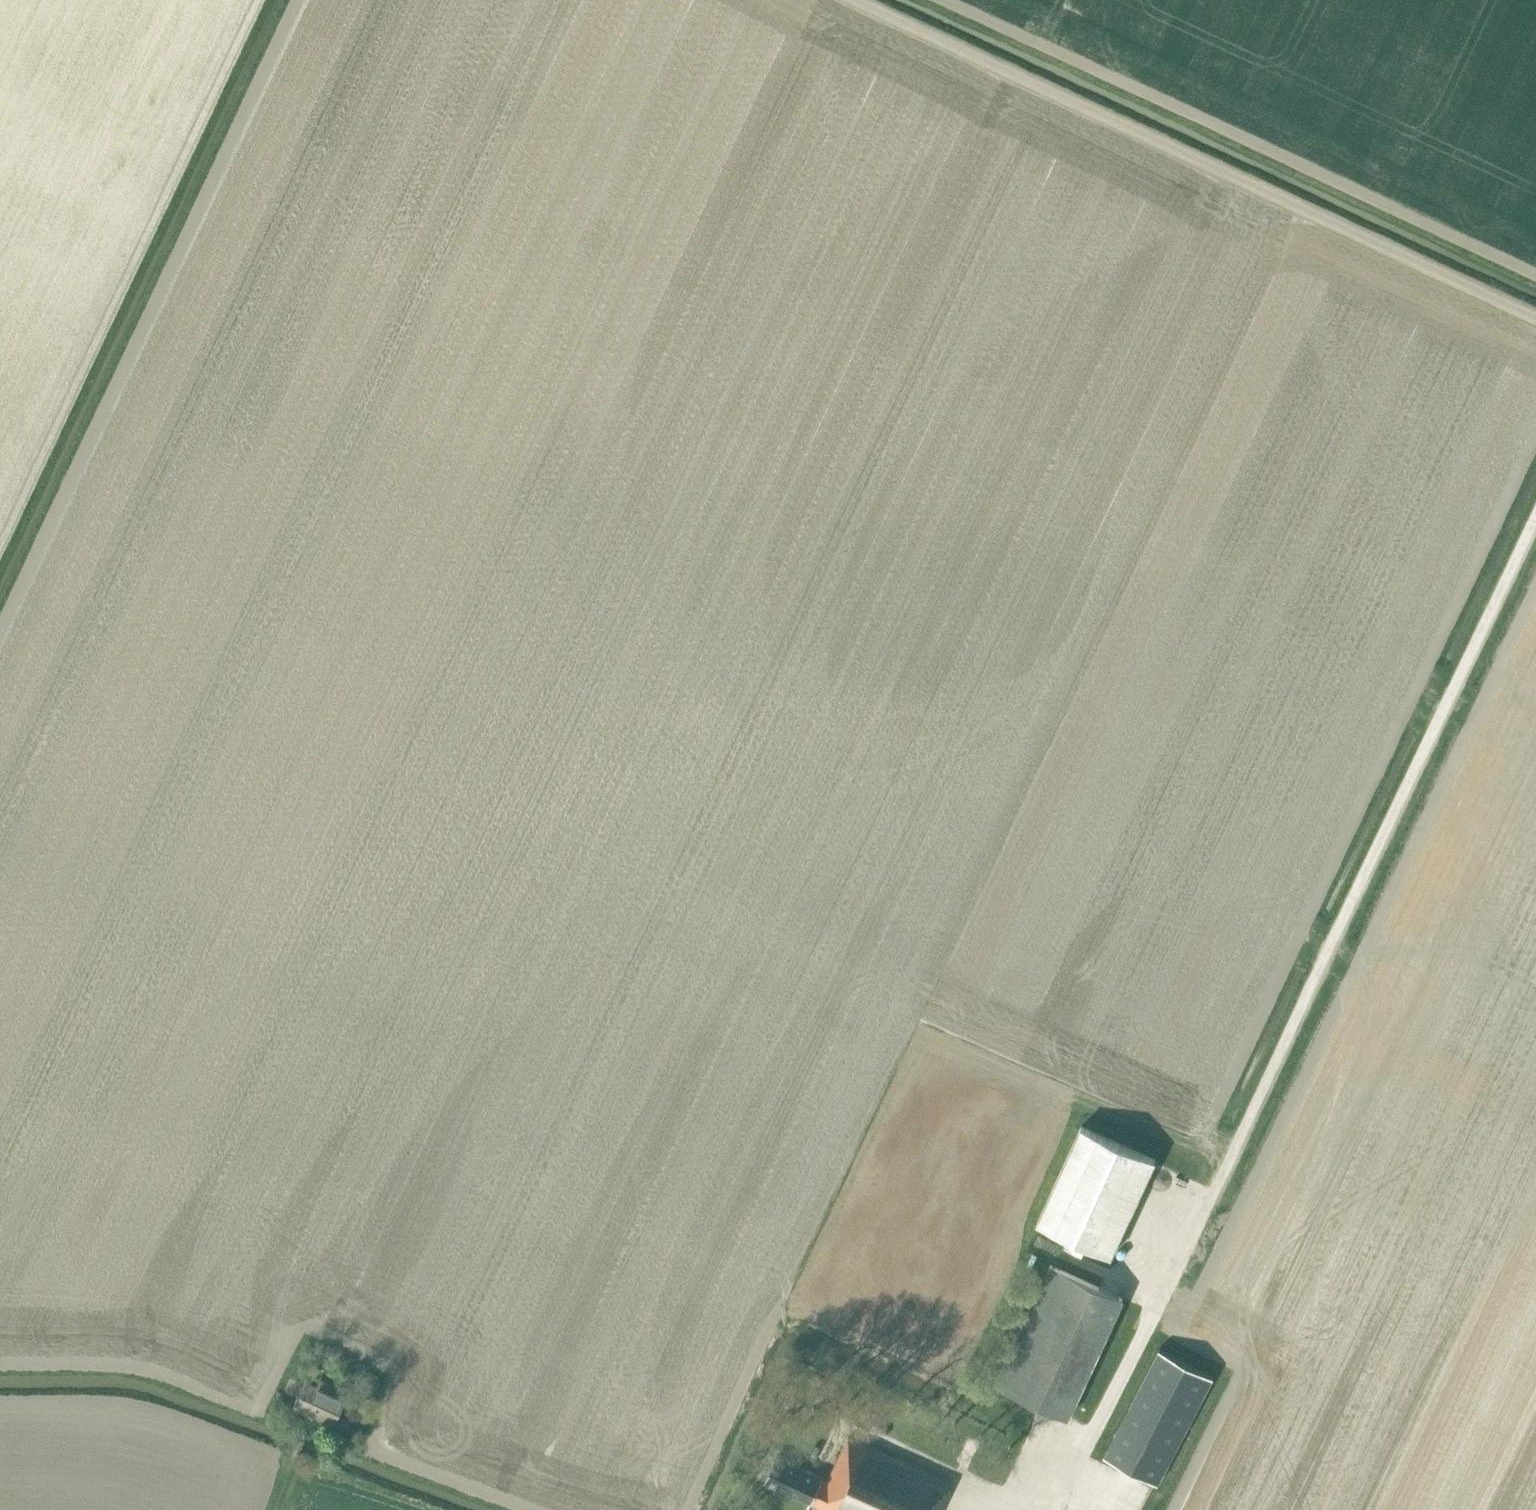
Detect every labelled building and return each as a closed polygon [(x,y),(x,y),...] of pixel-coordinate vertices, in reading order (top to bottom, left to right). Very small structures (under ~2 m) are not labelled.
[(1111,1255),(1155,1159),(1080,1124),(1036,1221),(1067,1235),(1062,1247),(1081,1255),(1086,1244),(1111,1255)] [(1069,1417),(1124,1296),(1049,1262),(994,1382),(1069,1417)] [(1158,1483),(1213,1375),(1158,1347),(1102,1454),(1158,1483)] [(343,1387),(319,1376),(315,1384),(305,1380),(293,1405),(332,1422),(343,1397),(339,1395),(343,1387)] [(847,1435),(828,1479),(823,1476),(823,1475),(775,1453),(762,1481),(811,1503),(811,1501),(831,1509),(938,1509),(951,1480),(847,1435)]
